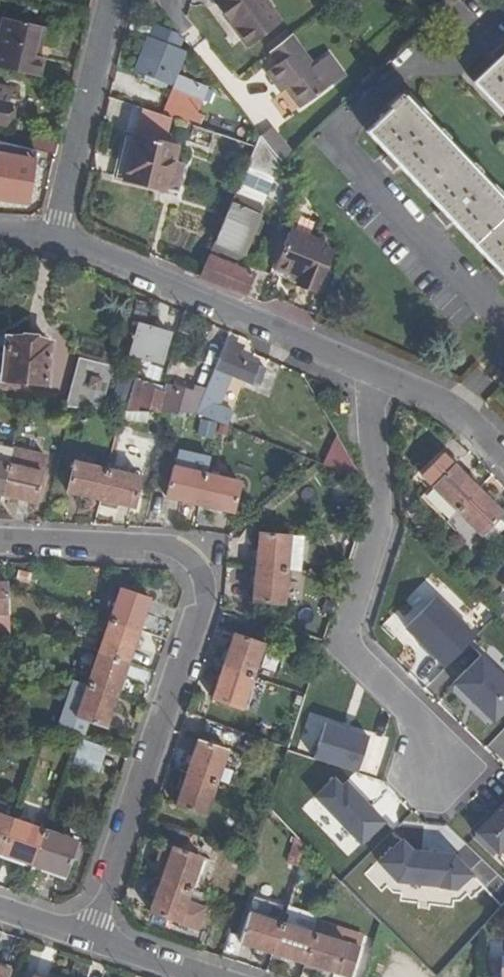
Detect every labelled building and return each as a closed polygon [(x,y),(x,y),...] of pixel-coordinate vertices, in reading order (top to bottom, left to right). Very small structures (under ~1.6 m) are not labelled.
[(264,0),(218,0),(216,2),(248,45),(280,21),(264,0)] [(40,25),(4,17),(0,34),(0,67),(39,77),(44,57),(38,56),(34,54),(40,25)] [(40,25),(34,54),(38,56),(45,27),(40,25)] [(211,103),(215,92),(213,91),(179,77),(180,75),(177,74),(186,51),(180,48),(182,42),(176,34),(171,31),(156,25),(138,71),(147,75),(170,84),(175,86),(164,115),(194,125),(220,134),(225,135),(228,126),(205,118),(206,116),(199,113),(204,100),(211,103)] [(346,75),(330,54),(315,65),(292,34),(270,50),(280,63),(268,72),(277,84),(282,81),(287,88),(302,107),(346,75)] [(474,82),(503,113),(503,54),(474,82)] [(170,84),(147,75),(145,79),(168,88),(170,84)] [(287,88),(282,81),(277,84),(282,92),(287,88)] [(7,104),(10,90),(0,87),(0,122),(2,123),(7,104)] [(503,276),(503,201),(404,96),(367,131),(503,276)] [(214,151),(220,134),(194,125),(188,142),(214,151)] [(236,139),(239,130),(228,126),(225,135),(236,139)] [(292,152),(271,126),(259,135),(281,163),(292,152)] [(255,146),(259,137),(239,130),(236,139),(240,140),(255,146)] [(126,179),(137,136),(127,133),(116,177),(126,179)] [(30,148),(55,154),(59,140),(34,134),(30,148)] [(280,165),(259,135),(259,137),(255,146),(251,156),(246,166),(274,178),(280,165)] [(183,164),(175,162),(179,146),(139,136),(137,136),(126,179),(166,189),(170,173),(181,176),(183,164)] [(251,156),(255,146),(240,140),(235,151),(251,156)] [(34,160),(0,154),(0,199),(27,204),(34,160)] [(265,200),(274,178),(246,166),(241,179),(249,183),(251,186),(248,193),(265,200)] [(177,192),(181,176),(170,173),(166,189),(177,192)] [(252,232),(253,232),(258,220),(258,218),(259,216),(260,216),(263,209),(262,208),(263,206),(265,207),(267,201),(265,200),(248,193),(251,186),(249,183),(241,179),(211,250),(216,252),(218,248),(224,251),(223,253),(239,260),(242,253),(243,253),(252,232)] [(316,287),(330,251),(319,246),(320,242),(291,230),(276,267),(300,277),(298,280),(316,287)] [(255,274),(214,257),(216,252),(211,250),(200,276),(246,296),(255,274)] [(169,332),(139,323),(130,355),(160,363),(169,332)] [(244,344),(229,337),(197,413),(226,425),(232,411),(218,405),(231,373),(258,385),(265,368),(253,363),(253,364),(240,358),(244,349),(244,344)] [(46,383),(51,343),(9,338),(7,353),(0,352),(0,383),(5,384),(5,378),(9,379),(8,384),(15,385),(16,380),(46,383)] [(114,365),(80,357),(67,407),(101,409),(114,365)] [(196,413),(206,388),(195,385),(194,390),(166,382),(163,391),(142,384),(136,383),(130,403),(161,412),(171,412),(196,413)] [(161,412),(159,412),(157,422),(168,425),(171,412),(161,412)] [(196,436),(214,439),(216,423),(198,420),(196,436)] [(322,464),(350,476),(359,455),(332,443),(322,464)] [(36,501),(46,456),(0,445),(0,493),(36,501)] [(176,467),(172,466),(166,496),(200,503),(207,474),(211,458),(180,450),(176,467)] [(456,510),(478,488),(454,464),(443,453),(422,475),(433,486),(456,510)] [(66,490),(135,506),(141,477),(73,461),(66,490)] [(241,482),(207,474),(200,503),(234,511),(241,482)] [(503,513),(478,488),(456,510),(482,535),(499,518),(503,513)] [(499,518),(482,535),(490,543),(503,529),(503,523),(499,518)] [(290,534),(260,532),(257,567),(287,569),(290,534)] [(287,569),(257,567),(253,601),(284,604),(287,569)] [(0,582),(0,631),(9,630),(9,622),(7,585),(7,582),(0,582)] [(474,633),(418,582),(389,613),(446,664),(474,633)] [(150,596),(121,587),(110,620),(138,630),(150,596)] [(138,630),(110,620),(99,652),(127,662),(138,630)] [(263,642),(235,633),(223,667),(252,676),(263,642)] [(127,662),(99,652),(88,685),(116,695),(127,662)] [(483,654),(455,683),(495,723),(503,713),(503,675),(483,654)] [(252,676),(223,667),(212,699),(241,709),(252,676)] [(116,695),(88,685),(72,680),(56,730),(84,735),(88,721),(105,727),(116,695)] [(13,706),(0,704),(0,716),(14,719),(13,706)] [(206,720),(199,739),(221,747),(227,728),(206,720)] [(367,734),(321,722),(311,760),(357,772),(367,734)] [(221,747),(199,739),(187,773),(216,783),(228,749),(221,747)] [(102,751),(82,744),(76,760),(97,767),(102,751)] [(216,783),(187,773),(176,805),(205,815),(216,783)] [(382,824),(333,774),(312,794),(360,844),(382,824)] [(476,832),(499,855),(503,850),(503,804),(476,832)] [(12,820),(0,815),(0,854),(12,820)] [(0,854),(0,857),(17,863),(19,859),(33,864),(44,831),(12,820),(0,854)] [(193,834),(170,826),(166,838),(189,845),(193,834)] [(44,831),(33,864),(48,869),(46,873),(64,879),(71,859),(77,842),(44,831)] [(306,845),(298,837),(290,863),(299,866),(306,845)] [(411,850),(400,838),(377,860),(399,883),(457,889),(474,875),(457,854),(411,850)] [(77,842),(71,859),(75,861),(81,844),(77,842)] [(168,862),(172,848),(163,845),(158,859),(168,862)] [(202,856),(173,846),(172,848),(168,862),(162,880),(190,890),(191,888),(202,856)] [(211,859),(202,856),(191,888),(200,891),(211,859)] [(190,890),(162,880),(150,912),(196,928),(204,905),(187,899),(190,890)] [(287,905),(281,923),(315,933),(319,919),(320,916),(287,905)] [(272,952),(281,923),(249,913),(240,942),(272,952)] [(352,929),(319,919),(315,933),(347,944),(352,929)] [(281,923),(272,952),(305,962),(315,933),(281,923)] [(347,944),(315,933),(305,962),(338,973),(347,944)] [(11,966),(0,963),(0,976),(8,976),(11,966)]
